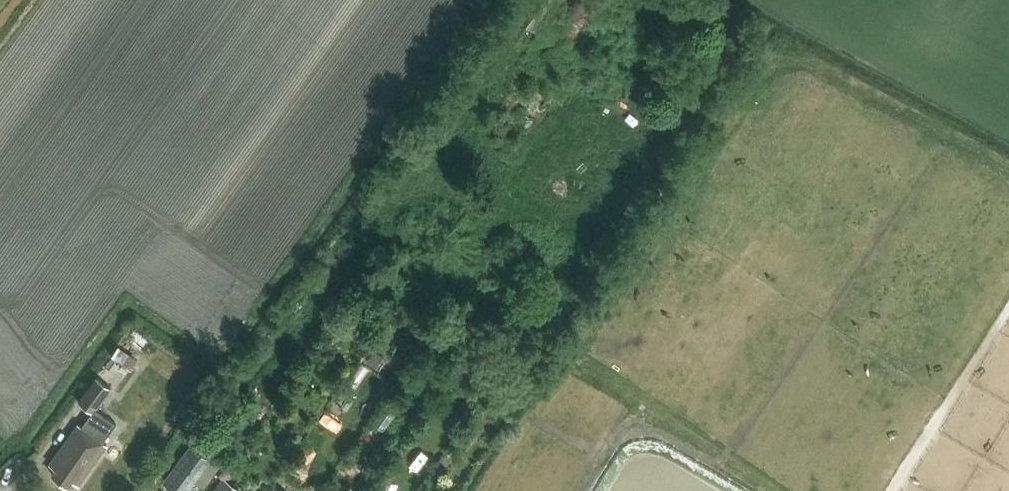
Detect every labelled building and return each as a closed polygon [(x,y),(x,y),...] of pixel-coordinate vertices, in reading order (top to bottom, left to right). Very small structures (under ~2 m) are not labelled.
[(554,27),(574,42),(605,0),(575,0),(554,27)] [(365,330),(366,315),(353,314),(352,328),(365,330)] [(137,359),(119,346),(112,355),(131,368),(137,359)] [(367,361),(375,366),(384,354),(376,349),(367,361)] [(109,389),(96,379),(78,401),(92,411),(109,389)] [(106,444),(104,442),(117,423),(96,408),(82,427),(78,424),(50,463),(56,468),(52,473),(67,485),(71,479),(78,483),(107,444),(106,443),(106,444)] [(335,435),(342,422),(328,415),(322,428),(335,435)] [(291,434),(285,442),(295,449),(300,441),(291,434)] [(206,490),(222,468),(191,445),(165,481),(180,490),(189,490),(196,482),(206,490)] [(212,490),(242,490),(223,477),(212,490)]
